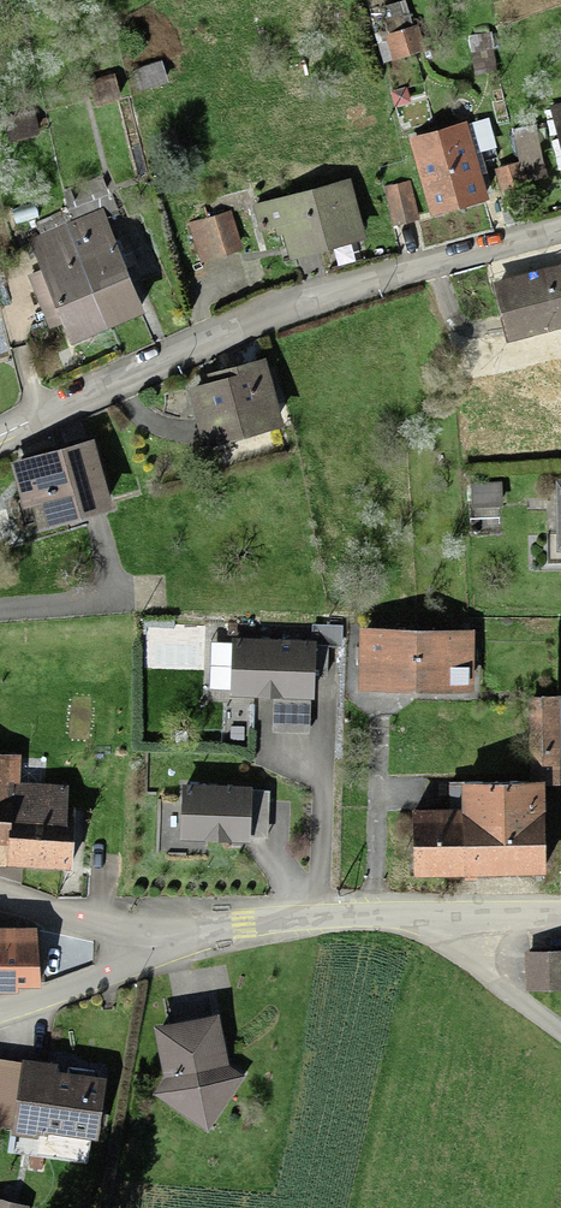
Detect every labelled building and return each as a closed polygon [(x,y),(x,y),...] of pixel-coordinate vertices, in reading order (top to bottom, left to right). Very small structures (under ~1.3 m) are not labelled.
[(478,45),(479,74),(493,74),(492,44),(478,45)] [(163,71),(135,77),(139,95),(167,89),(163,71)] [(35,117),(9,124),(14,142),(40,135),(35,117)] [(466,131),(416,148),(442,223),(492,206),(466,131)] [(110,185),(82,198),(91,217),(72,226),(119,332),(150,318),(138,291),(156,282),(132,228),(116,235),(107,215),(121,209),(110,185)] [(355,190),(259,213),(265,235),(286,230),(294,265),(369,247),(355,190)] [(411,191),(390,194),(394,229),(416,226),(411,191)] [(236,222),(195,229),(202,263),(242,256),(236,222)] [(119,332),(72,226),(35,242),(51,276),(32,285),(54,333),(70,325),(81,349),(119,332)] [(504,291),(515,342),(560,332),(560,278),(504,291)] [(210,394),(195,398),(209,450),(287,430),(272,372),(208,389),(210,394)] [(96,438),(10,463),(23,508),(31,506),(39,534),(117,511),(96,438)] [(474,491),(474,515),(504,515),(503,490),(474,491)] [(417,697),(417,639),(359,638),(359,697),(417,697)] [(417,639),(417,697),(473,698),(474,639),(417,639)] [(330,649),(231,645),(229,702),(317,705),(317,682),(328,683),(330,649)] [(525,708),(528,793),(547,792),(557,792),(554,707),(525,708)] [(72,860),(74,813),(66,813),(67,798),(18,796),(19,765),(0,764),(0,857),(72,860)] [(274,794),(182,789),(179,848),(249,852),(252,804),(273,805),(274,794)] [(424,823),(426,882),(550,878),(547,792),(528,793),(466,795),(467,822),(424,823)] [(40,992),(38,934),(0,935),(0,993),(40,992)] [(528,960),(526,997),(560,999),(560,962),(528,960)] [(164,1085),(153,1101),(210,1140),(247,1085),(229,1072),(219,1020),(155,1032),(164,1085)] [(60,1077),(0,1068),(0,1134),(37,1140),(34,1165),(86,1173),(90,1149),(94,1149),(103,1091),(59,1085),(60,1077)]
